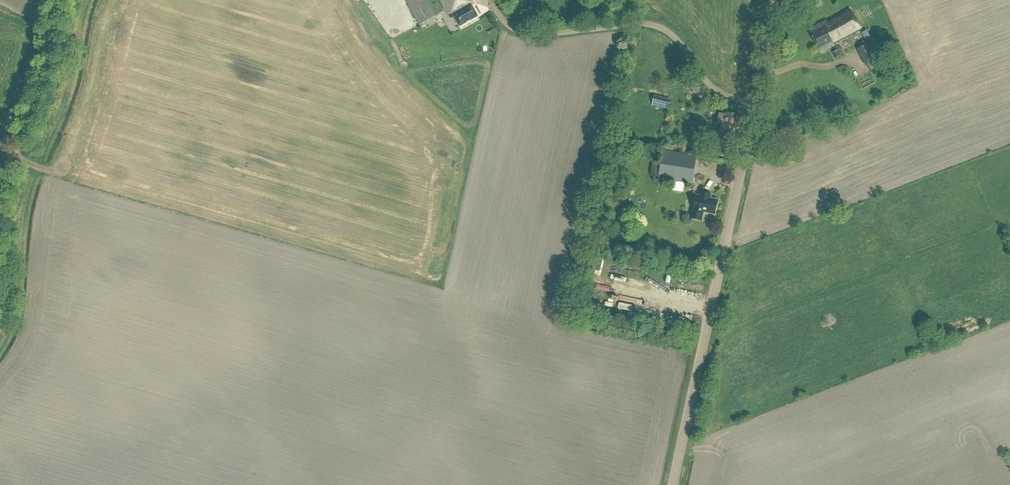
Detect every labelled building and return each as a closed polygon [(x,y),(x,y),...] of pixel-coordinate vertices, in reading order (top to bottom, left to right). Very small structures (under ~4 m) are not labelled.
[(436,17),(434,13),(427,0),(405,0),(420,26),(436,17)] [(451,19),(455,17),(460,27),(479,16),(470,0),(440,0),(451,19)] [(830,46),(861,30),(850,9),(831,19),(833,21),(828,24),(826,21),(820,25),(819,23),(809,29),(821,53),(831,48),(830,46)] [(857,49),(866,65),(878,58),(869,43),(857,49)] [(850,70),(862,65),(855,49),(843,55),(850,70)] [(654,95),(652,106),(668,110),(670,99),(654,95)] [(735,147),(738,133),(734,132),(736,126),(739,127),(741,117),(727,113),(727,115),(719,113),(717,123),(718,123),(720,124),(716,143),(735,147)] [(708,126),(698,124),(695,138),(700,139),(705,140),(708,126)] [(685,154),(684,153),(664,150),(659,179),(692,184),(696,155),(685,154)] [(697,194),(692,218),(701,220),(703,213),(703,211),(715,214),(717,204),(715,204),(715,201),(716,199),(711,198),(711,195),(701,193),(700,195),(697,194)] [(817,320),(809,320),(809,329),(818,329),(817,320)]
